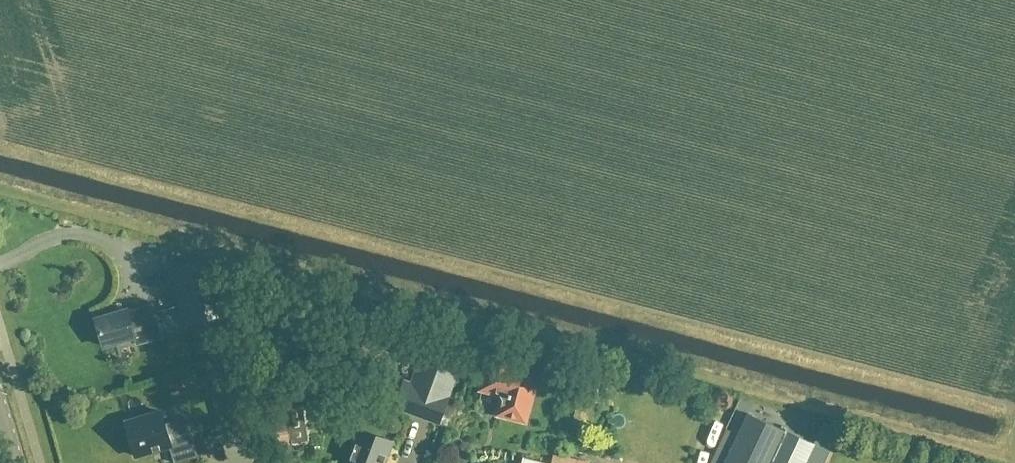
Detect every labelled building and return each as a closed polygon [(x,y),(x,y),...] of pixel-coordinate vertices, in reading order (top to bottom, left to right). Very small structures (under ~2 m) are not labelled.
[(209,255),(170,266),(187,326),(226,315),(209,255)] [(95,320),(103,347),(134,337),(137,345),(162,338),(152,303),(128,311),(127,310),(95,320)] [(404,381),(395,407),(440,424),(450,398),(449,397),(458,372),(464,356),(426,342),(420,358),(410,383),(404,381)] [(235,360),(204,369),(224,437),(255,428),(235,360)] [(482,390),(499,395),(503,401),(500,415),(524,421),(532,390),(519,386),(522,372),(489,363),(482,390)] [(162,412),(125,423),(135,456),(169,446),(174,462),(195,456),(188,431),(169,436),(162,412)] [(808,460),(815,445),(749,414),(726,462),(814,462),(808,460)] [(275,446),(291,443),(289,427),(272,429),(275,446)] [(393,443),(361,431),(349,462),(386,462),(393,443)] [(554,455),(552,462),(587,462),(554,455)]
